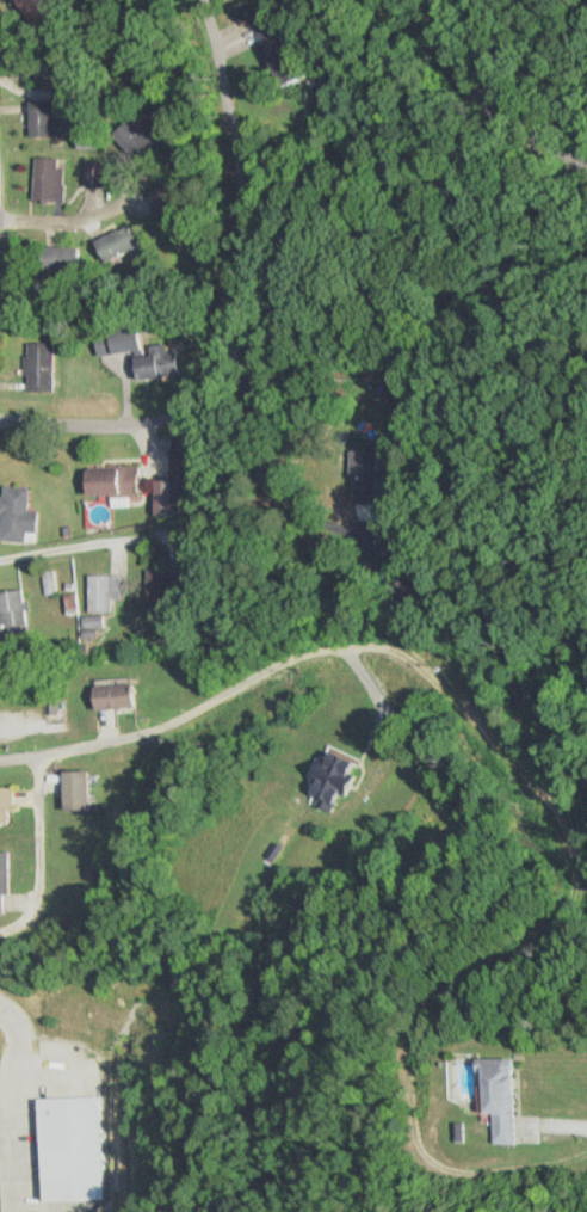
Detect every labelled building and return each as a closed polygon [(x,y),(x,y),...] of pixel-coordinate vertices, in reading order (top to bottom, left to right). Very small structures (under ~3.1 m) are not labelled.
[(312,76),(298,20),(283,23),(278,5),(256,11),(275,86),(312,76)] [(27,100),(27,136),(53,136),(53,100),(27,100)] [(127,154),(149,138),(134,117),(112,133),(127,154)] [(34,201),(65,201),(65,158),(34,158),(34,201)] [(94,241),(102,263),(141,248),(132,226),(94,241)] [(74,247),(37,247),(37,271),(74,271),(74,247)] [(131,352),(133,379),(179,374),(177,352),(167,354),(166,344),(146,346),(147,356),(137,357),(135,338),(99,342),(100,355),(131,352)] [(54,392),(54,344),(27,344),(27,392),(54,392)] [(387,497),(387,449),(359,449),(359,497),(387,497)] [(82,498),(139,497),(139,467),(82,468),(82,498)] [(37,542),(38,511),(29,511),(30,487),(0,486),(0,541),(37,542)] [(120,576),(89,576),(89,612),(120,612),(120,576)] [(26,626),(23,590),(0,592),(0,628),(26,626)] [(104,627),(104,616),(82,616),(82,627),(104,627)] [(134,686),(89,688),(90,711),(135,709),(134,686)] [(357,759),(334,748),(307,802),(330,813),(357,759)] [(61,773),(61,811),(89,811),(89,773),(61,773)] [(0,789),(0,824),(11,824),(11,789),(0,789)] [(460,1062),(459,1119),(473,1119),(473,1147),(501,1148),(503,1063),(460,1062)] [(39,1201),(33,1099),(89,1095),(95,1198),(39,1201)]
